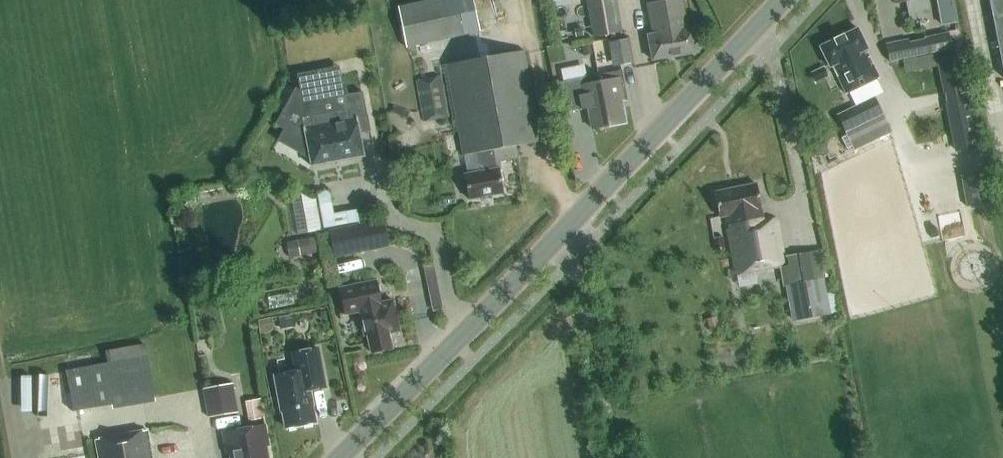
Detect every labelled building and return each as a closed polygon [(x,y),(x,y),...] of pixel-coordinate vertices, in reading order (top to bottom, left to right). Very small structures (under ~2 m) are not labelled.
[(391,8),(400,48),(479,31),(472,0),(427,0),(391,8)] [(592,37),(621,32),(616,0),(586,0),(592,37)] [(681,0),(674,0),(646,5),(651,34),(648,35),(652,60),(698,53),(694,27),(686,28),(681,0)] [(906,2),(910,18),(933,13),(930,0),(894,0),(895,4),(906,2)] [(953,0),(936,0),(940,25),(957,22),(953,0)] [(1002,78),(1002,0),(988,0),(1002,78)] [(846,93),(878,77),(866,51),(868,50),(857,28),(820,47),(830,68),(833,66),(846,93)] [(911,57),(952,49),(948,32),(925,37),(925,39),(908,43),(911,57)] [(608,42),(612,66),(633,62),(628,38),(608,42)] [(516,146),(540,142),(524,51),(446,65),(463,155),(476,153),(479,172),(464,174),(469,200),(503,194),(497,163),(518,159),(516,146)] [(962,53),(938,58),(957,152),(980,147),(962,53)] [(590,62),(566,68),(569,79),(593,73),(590,62)] [(271,124),(281,130),(274,141),(309,162),(310,167),(364,157),(360,134),(370,132),(367,115),(362,92),(344,96),(339,66),(297,75),(300,93),(292,89),(271,124)] [(811,72),(815,82),(828,77),(823,66),(811,72)] [(622,71),(598,75),(608,126),(626,122),(622,102),(627,101),(622,71)] [(416,79),(423,122),(448,118),(441,75),(416,79)] [(608,126),(598,75),(575,79),(581,110),(587,109),(591,129),(608,126)] [(874,97),(837,115),(847,135),(841,138),(846,149),(852,146),(854,150),(891,132),(874,97)] [(964,195),(989,190),(987,181),(984,181),(982,171),(961,175),(964,195)] [(725,217),(736,274),(738,287),(755,284),(753,271),(781,266),(785,265),(784,257),(777,219),(764,220),(762,211),(761,211),(756,184),(714,192),(719,218),(725,217)] [(323,190),(329,226),(367,221),(365,207),(341,211),(337,188),(323,190)] [(299,231),(326,230),(324,191),(297,192),(299,231)] [(329,230),(335,258),(364,252),(358,224),(329,230)] [(791,321),(831,314),(819,251),(784,257),(785,265),(781,266),(791,321)] [(392,300),(381,303),(376,281),(340,288),(345,315),(359,312),(364,336),(367,335),(371,353),(391,349),(388,333),(399,331),(392,300)] [(280,330),(292,327),(290,316),(278,318),(280,330)] [(707,319),(709,331),(718,329),(716,317),(707,319)] [(145,344),(63,357),(71,411),(112,405),(112,408),(154,401),(145,344)] [(285,428),(315,422),(310,395),(311,395),(310,390),(325,387),(317,348),(292,353),(295,371),(274,375),(281,412),(282,411),(285,428)] [(202,389),(207,417),(237,411),(232,383),(202,389)] [(268,395),(250,399),(254,419),(272,415),(268,395)] [(266,447),(269,447),(265,426),(223,433),(227,455),(230,454),(231,457),(268,457),(266,447)] [(147,431),(96,440),(99,457),(152,457),(147,431)]
